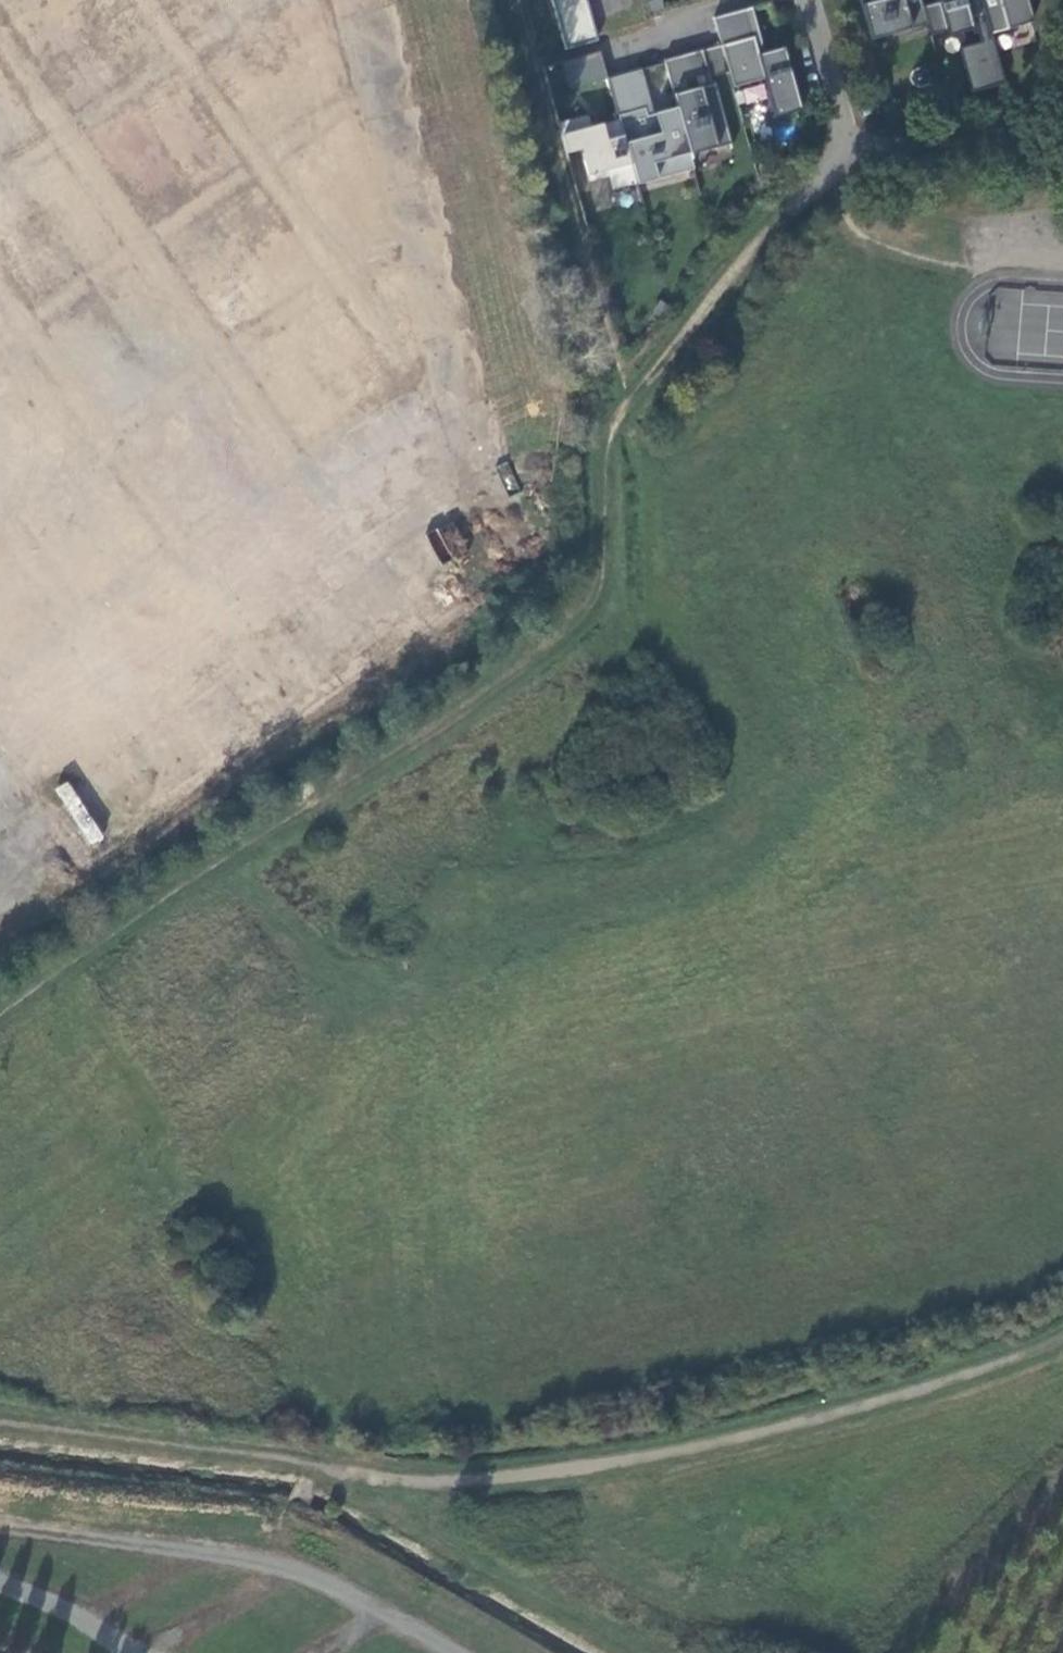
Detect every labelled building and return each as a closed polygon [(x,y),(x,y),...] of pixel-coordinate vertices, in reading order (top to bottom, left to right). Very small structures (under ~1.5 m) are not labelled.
[(565,49),(597,40),(586,0),(552,0),(565,49)] [(921,0),(859,0),(867,27),(894,19),(898,32),(927,25),(922,7),(921,0)] [(938,2),(922,7),(927,25),(930,36),(946,32),(972,25),(975,24),(980,43),(958,49),(971,94),(1005,85),(991,33),(982,0),(937,0),(938,2)] [(991,33),(1033,22),(1027,0),(982,0),(991,33)] [(758,54),(765,53),(752,7),(746,8),(758,54)] [(763,79),(774,118),(801,110),(783,47),(765,53),(758,54),(746,8),(744,9),(714,17),(721,44),(729,72),(733,87),(763,79)] [(972,25),(946,32),(948,38),(974,31),(972,25)] [(721,44),(702,49),(710,77),(729,72),(721,44)] [(697,51),(664,60),(672,88),(705,80),(697,51)] [(600,52),(570,61),(577,86),(607,78),(600,52)] [(715,83),(673,94),(690,155),(731,143),(715,83)] [(587,115),(558,123),(566,152),(580,148),(589,180),(609,175),(613,188),(636,182),(619,120),(591,127),(587,115)]
